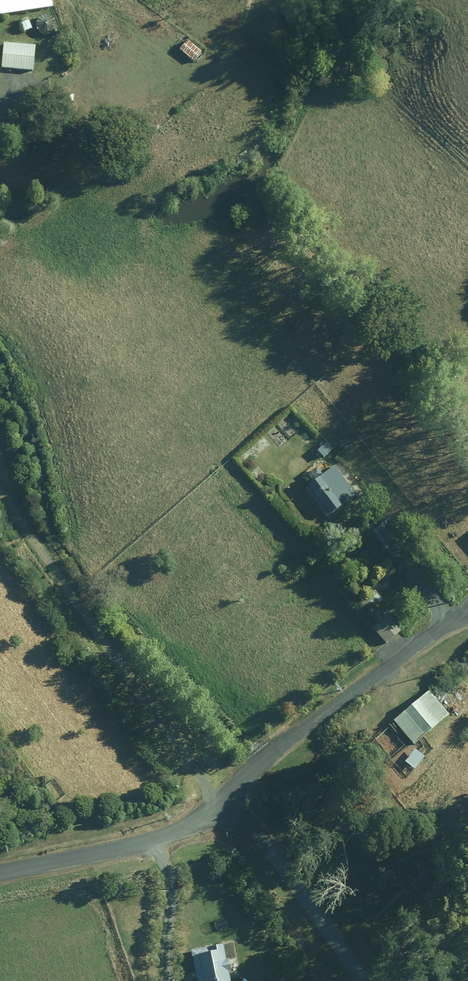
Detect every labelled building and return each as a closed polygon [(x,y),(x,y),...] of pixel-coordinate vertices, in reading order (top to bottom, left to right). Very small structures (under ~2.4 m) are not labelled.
[(51,0),(0,0),(0,16),(53,8),(51,0)] [(66,12),(80,2),(78,0),(58,0),(66,12)] [(205,49),(190,35),(179,47),(194,61),(205,49)] [(38,40),(4,38),(2,68),(37,69),(38,40)] [(323,473),(305,485),(327,517),(345,505),(339,496),(349,490),(335,469),(325,475),(323,473)] [(402,507),(391,496),(382,504),(392,515),(402,507)] [(401,528),(387,515),(375,528),(388,541),(401,528)] [(405,627),(388,608),(369,625),(387,644),(405,627)] [(236,974),(245,972),(238,938),(190,948),(197,980),(202,980),(207,980),(208,980),(237,980),(236,974)]
